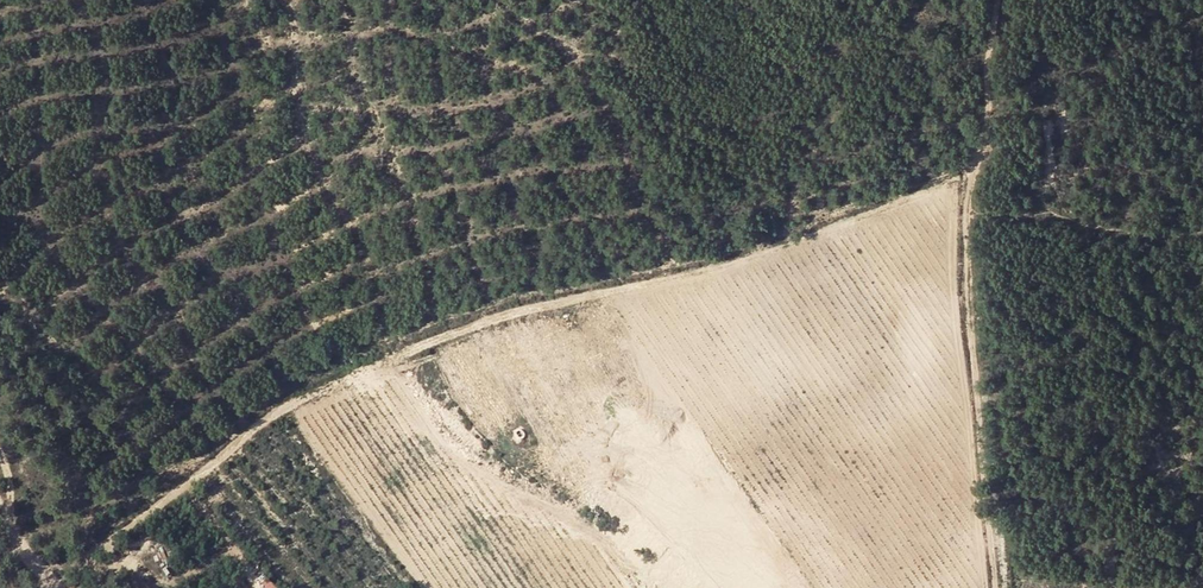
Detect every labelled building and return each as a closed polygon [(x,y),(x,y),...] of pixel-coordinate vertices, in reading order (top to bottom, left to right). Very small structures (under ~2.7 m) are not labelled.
[(531,436),(521,424),(508,435),(517,447),(531,436)]
